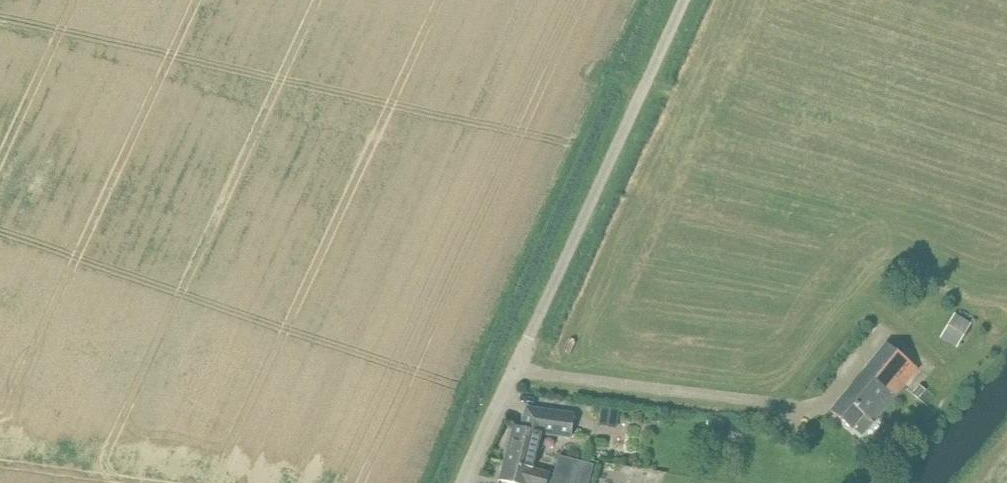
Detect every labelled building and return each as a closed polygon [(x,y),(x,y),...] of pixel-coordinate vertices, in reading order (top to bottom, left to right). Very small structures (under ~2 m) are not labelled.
[(946,332),(962,340),(970,323),(956,315),(946,332)] [(831,411),(852,429),(864,415),(873,423),(918,368),(886,343),(831,411)] [(602,407),(600,425),(616,427),(619,409),(602,407)] [(571,438),(571,434),(574,414),(526,408),(522,422),(526,423),(525,429),(514,426),(504,463),(533,471),(533,469),(542,435),(571,438)] [(511,482),(568,482),(574,461),(558,457),(554,475),(533,469),(533,471),(504,463),(499,480),(511,482)] [(588,475),(604,479),(607,466),(591,462),(588,475)] [(642,482),(662,482),(664,475),(645,470),(642,482)]
